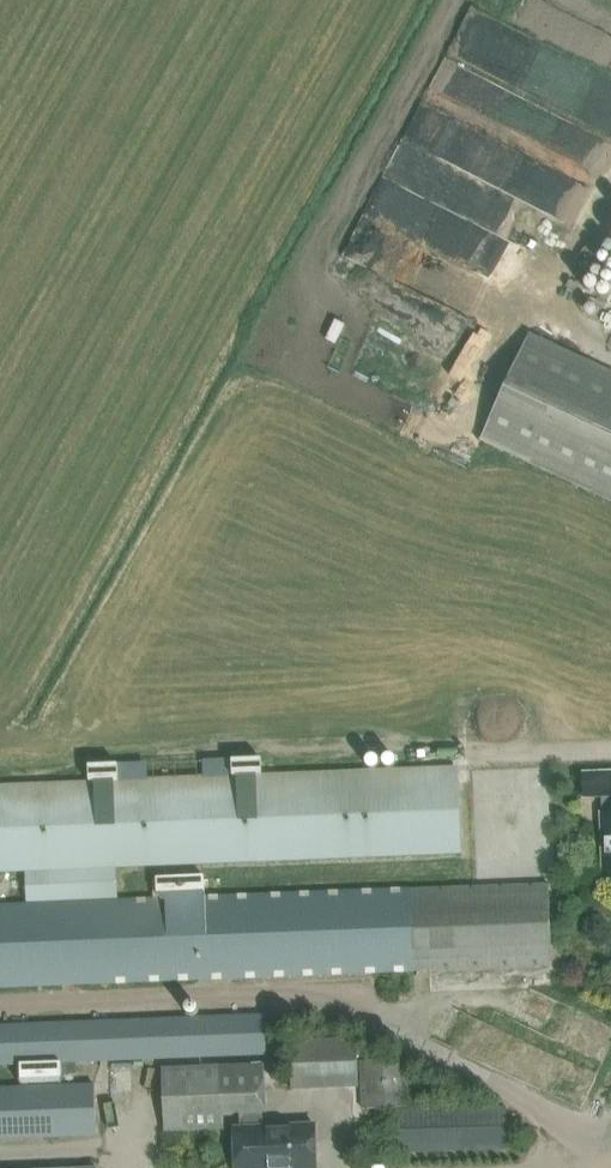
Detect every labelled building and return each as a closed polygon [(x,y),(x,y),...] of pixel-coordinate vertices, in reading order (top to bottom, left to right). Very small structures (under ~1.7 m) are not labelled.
[(610,119),(610,80),(585,68),(570,99),(610,119)] [(423,135),(418,147),(439,155),(444,144),(423,135)] [(508,231),(505,250),(523,253),(526,235),(508,231)] [(456,281),(416,385),(453,400),(487,313),(472,307),(479,290),(456,281)] [(482,441),(610,501),(610,372),(531,335),(482,441)] [(458,770),(0,789),(0,871),(29,870),(30,903),(0,905),(0,985),(400,970),(414,971),(552,965),(549,883),(117,900),(116,867),(462,853),(458,770)] [(603,881),(610,880),(610,772),(583,773),(584,797),(602,797),(602,813),(601,813),(603,881)] [(262,1015),(0,1026),(0,1064),(263,1053),(262,1015)] [(356,1087),(354,1039),(289,1042),(291,1090),(356,1087)] [(361,1061),(363,1109),(411,1107),(409,1059),(361,1061)] [(234,1128),(236,1167),(317,1167),(315,1124),(262,1127),(261,1111),(266,1111),(264,1064),(162,1068),(164,1131),(224,1128),(224,1113),(239,1112),(240,1128),(234,1128)] [(96,1136),(95,1083),(0,1088),(0,1140),(96,1136)] [(508,1149),(507,1106),(397,1109),(398,1152),(508,1149)]
